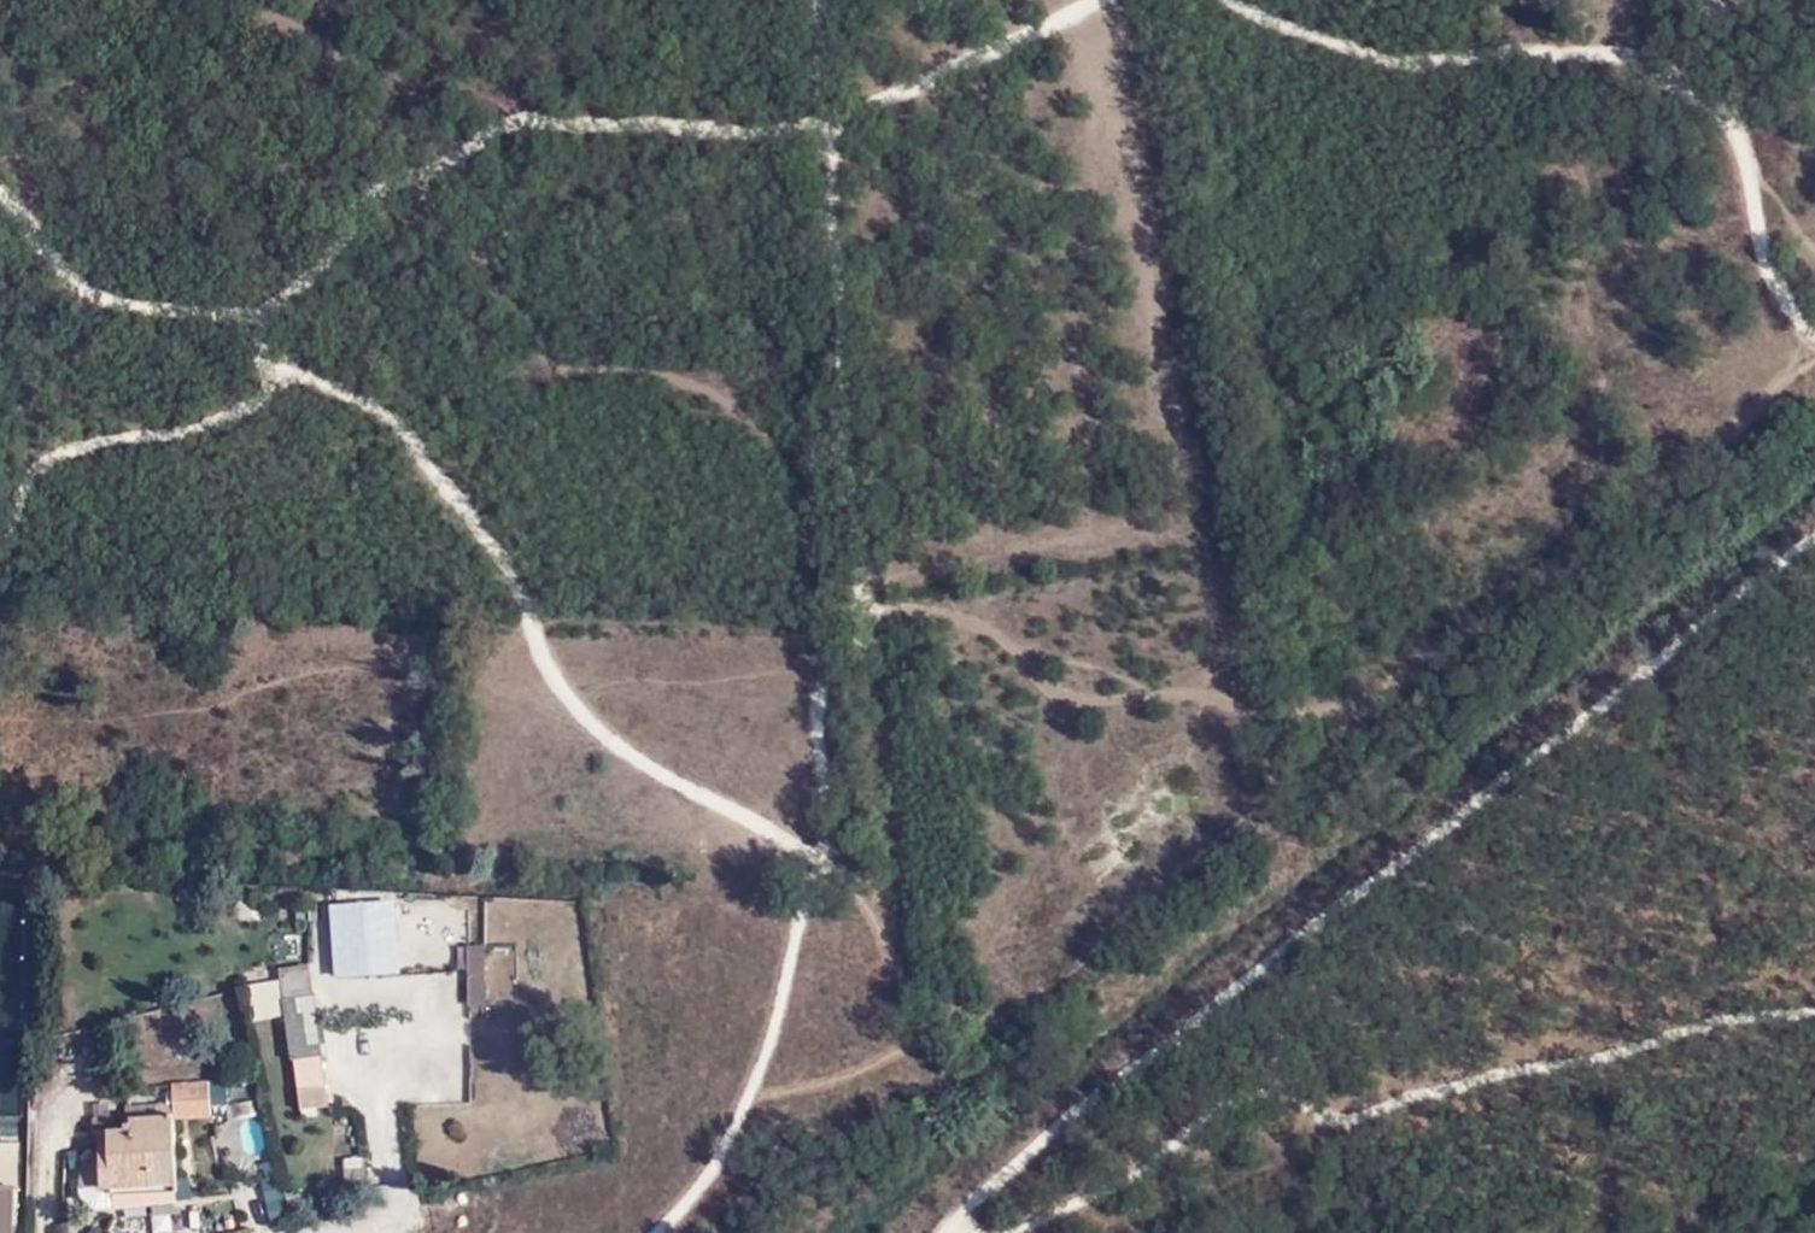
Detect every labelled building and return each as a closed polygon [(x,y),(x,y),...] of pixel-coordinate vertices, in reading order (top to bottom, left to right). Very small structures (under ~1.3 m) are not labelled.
[(380,889),(314,895),(321,976),(388,970),(380,889)] [(517,1001),(513,942),(467,945),(471,1004),(517,1001)] [(282,965),(291,1107),(323,1105),(313,962),(282,965)] [(81,1163),(86,1200),(101,1212),(181,1206),(181,1200),(183,1198),(176,1123),(212,1121),(209,1085),(173,1087),(174,1105),(128,1108),(131,1134),(114,1136),(114,1122),(93,1122),(93,1137),(100,1137),(100,1147),(81,1163)] [(262,1176),(269,1221),(285,1218),(278,1173),(262,1176)] [(11,1191),(0,1192),(0,1232),(11,1232),(11,1191)]
